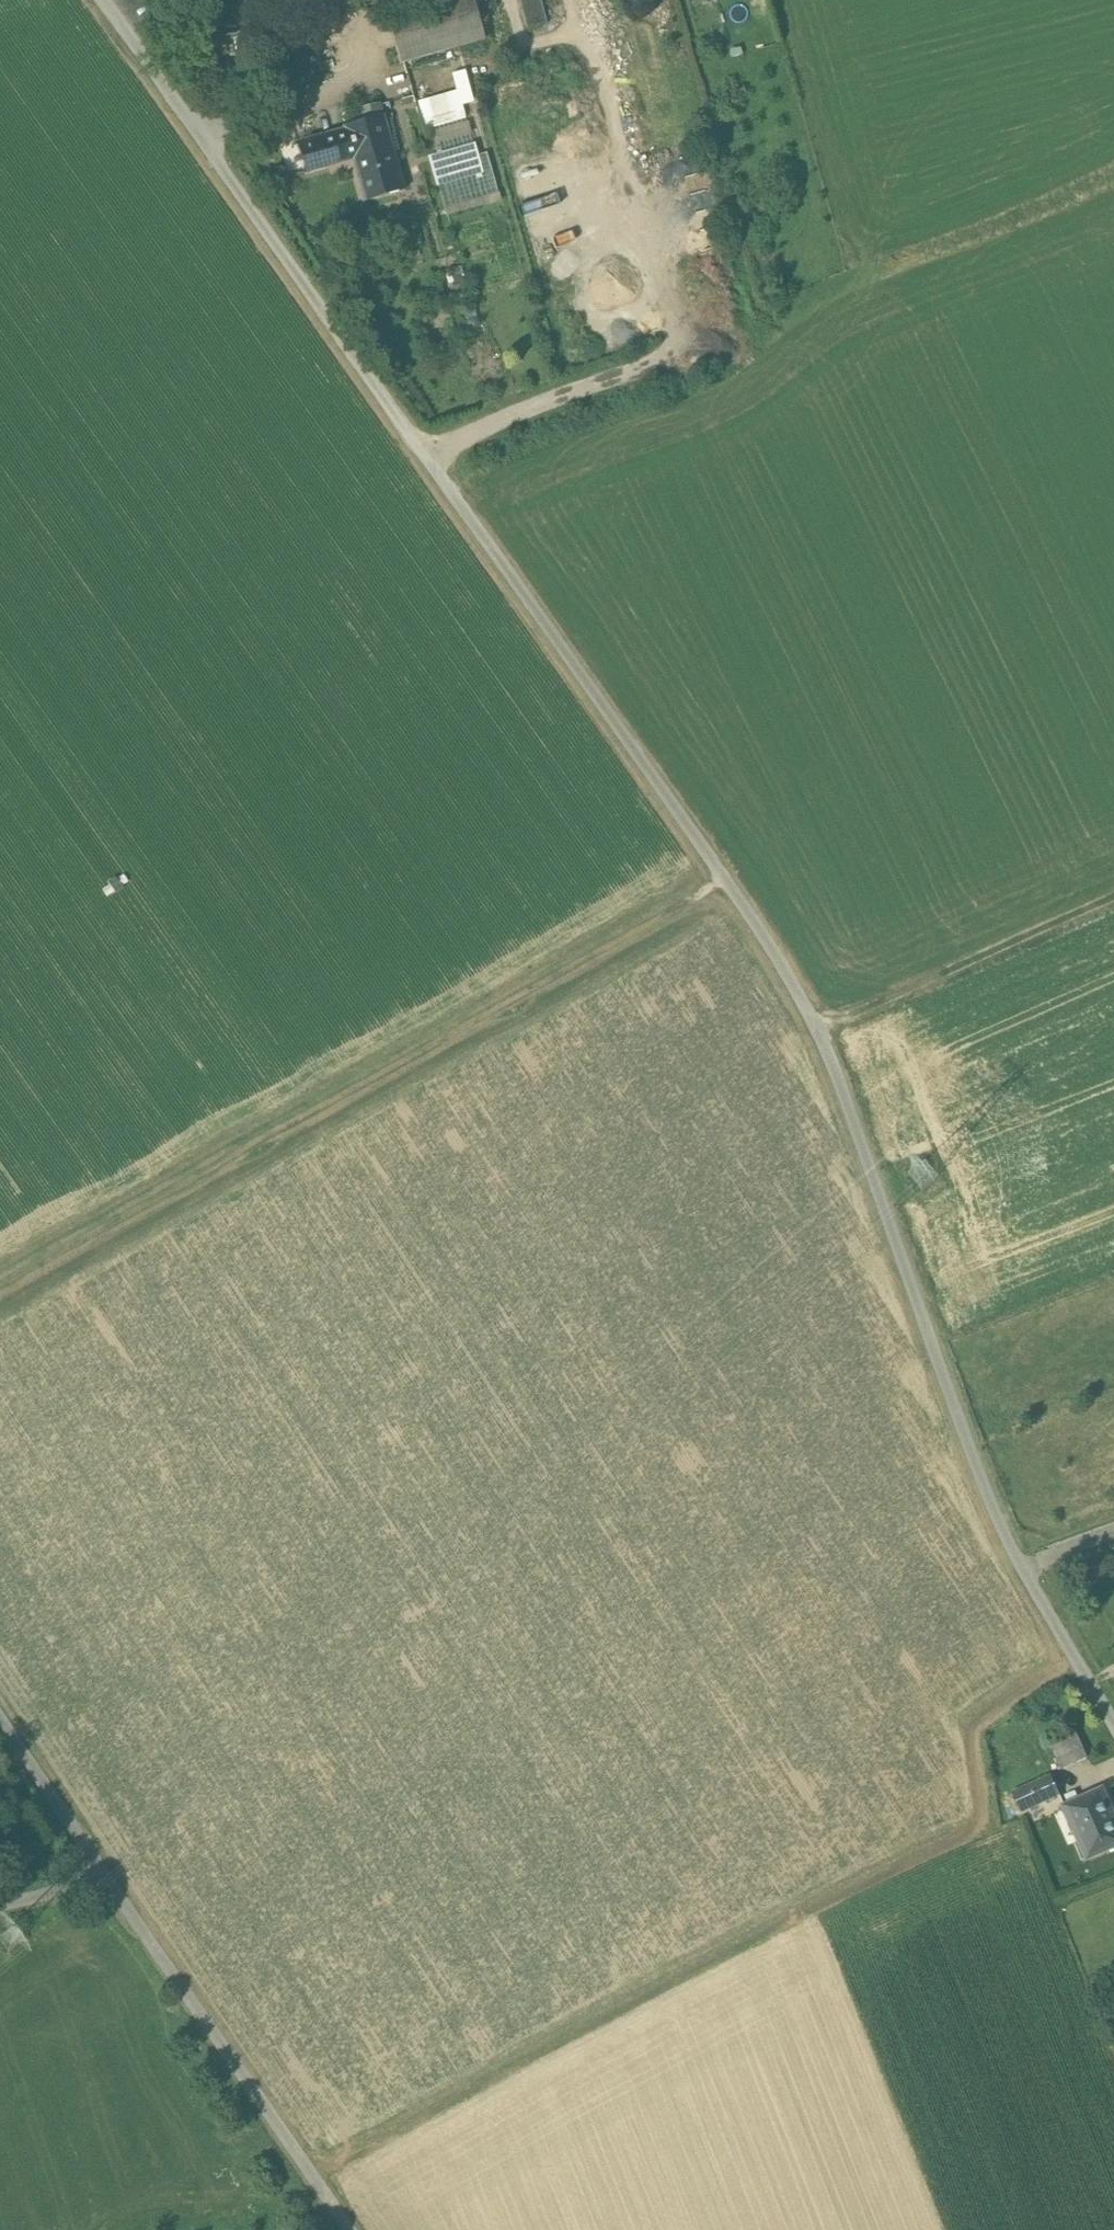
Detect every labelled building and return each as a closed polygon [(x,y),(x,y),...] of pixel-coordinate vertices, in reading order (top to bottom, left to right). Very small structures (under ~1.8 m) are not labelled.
[(386,13),(400,64),(484,40),(473,0),(434,0),(386,13)] [(521,10),(542,4),(541,0),(518,0),(521,10)] [(542,4),(521,10),(526,29),(547,23),(542,4)] [(459,89),(421,100),(429,128),(470,117),(466,104),(478,100),(469,68),(454,72),(459,89)] [(380,105),(359,110),(363,122),(383,117),(380,105)] [(363,122),(343,128),(344,130),(297,143),(306,174),(328,167),(326,161),(355,153),(368,198),(363,200),(364,201),(404,190),(383,117),(363,122)] [(477,141),(471,119),(436,128),(441,147),(460,142),(461,145),(477,141)] [(476,156),(434,167),(437,181),(479,169),(476,156)] [(687,179),(687,231),(700,231),(700,218),(710,218),(710,191),(689,191),(689,179),(687,179)] [(1077,1733),(1050,1745),(1061,1769),(1088,1757),(1077,1733)] [(1051,1775),(1012,1793),(1021,1812),(1060,1794),(1051,1775)] [(1064,1806),(1087,1858),(1113,1846),(1113,1815),(1103,1790),(1064,1806)]
